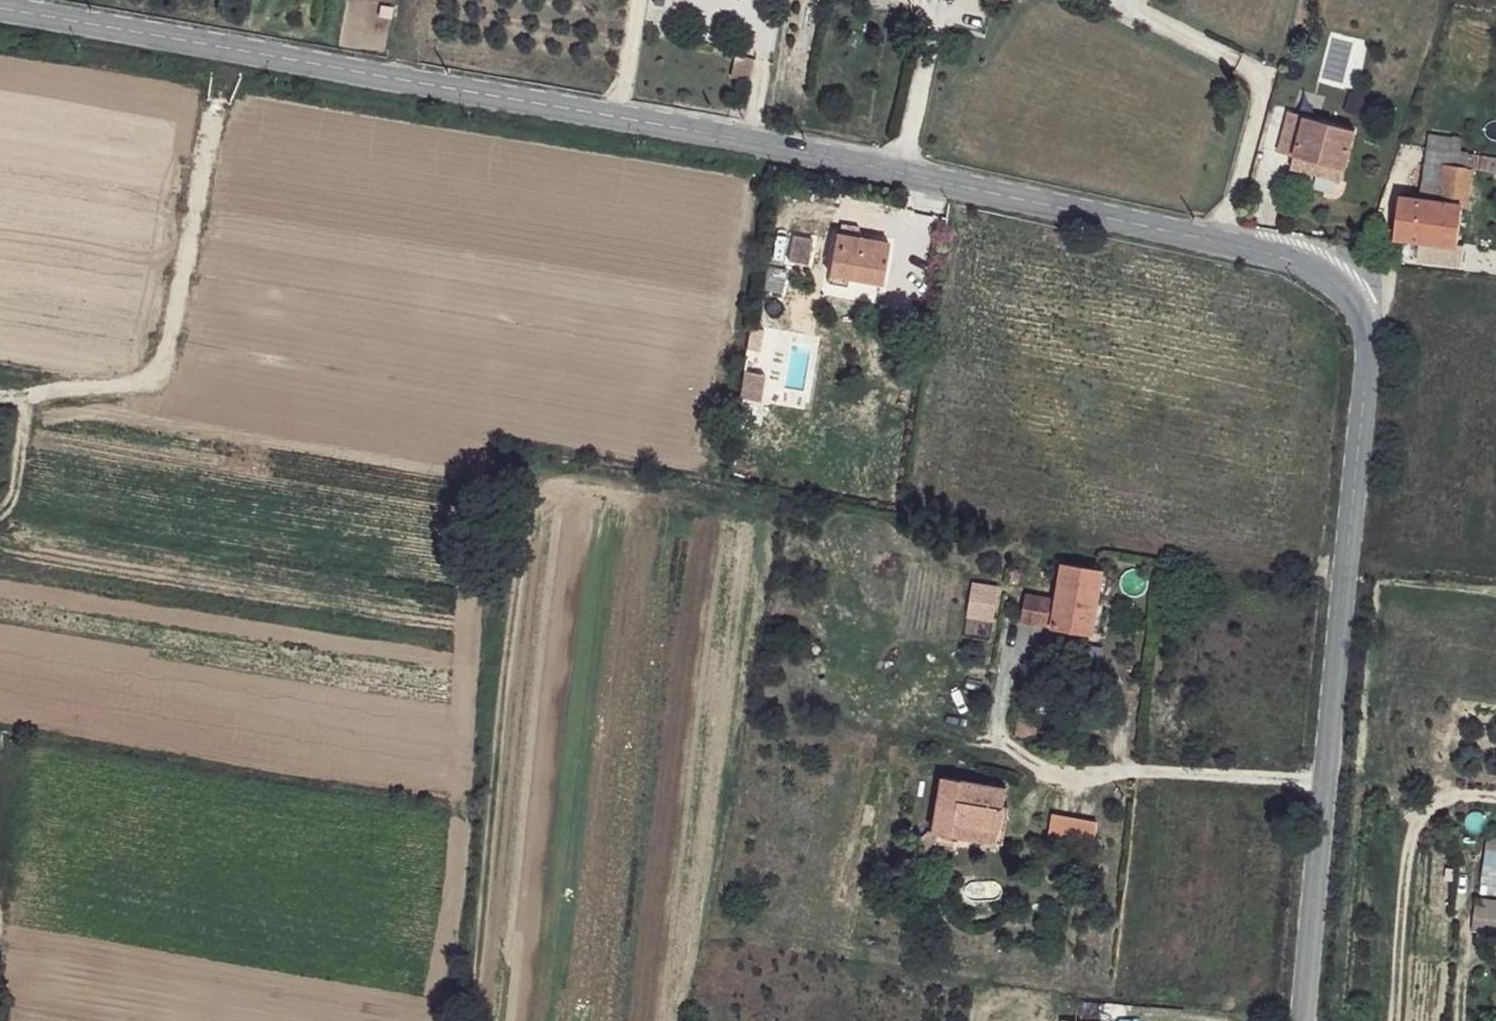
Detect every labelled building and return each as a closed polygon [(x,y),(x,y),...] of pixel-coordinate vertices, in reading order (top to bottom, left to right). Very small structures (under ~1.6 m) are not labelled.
[(1354,127),(1292,114),(1282,155),(1345,170),(1354,127)] [(1475,153),(1445,150),(1435,202),(1463,207),(1468,170),(1474,170),(1476,162),(1475,153)] [(1435,202),(1405,199),(1398,239),(1456,249),(1463,207),(1435,202)] [(1252,216),(1240,215),(1237,226),(1251,230),(1252,216)] [(811,241),(792,236),(789,261),(809,264),(811,241)] [(889,246),(836,236),(829,271),(882,284),(889,246)] [(1099,571),(1061,564),(1052,628),(1092,635),(1099,571)] [(1000,792),(937,781),(929,832),(951,839),(952,826),(995,834),(1000,792)] [(1047,841),(1096,845),(1098,815),(1050,811),(1047,841)] [(952,826),(951,839),(993,847),(995,834),(952,826)]
